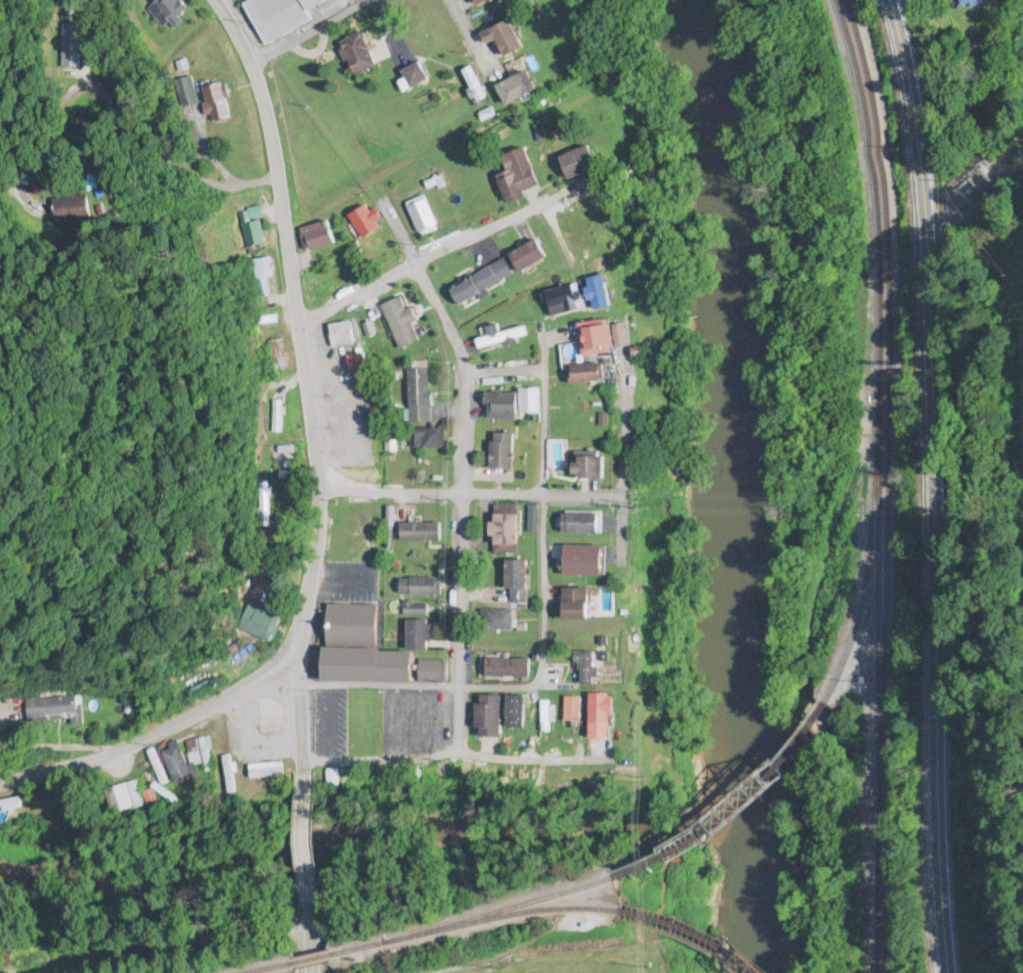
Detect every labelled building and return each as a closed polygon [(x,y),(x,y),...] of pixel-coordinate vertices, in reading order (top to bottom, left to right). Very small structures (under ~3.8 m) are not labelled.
[(180,0),(164,0),(151,14),(168,31),(189,9),(180,0)] [(246,4),(267,46),(315,23),(309,12),(334,0),(253,0),(246,4)] [(984,0),(963,0),(969,11),(985,3),(984,0)] [(484,36),(490,47),(499,42),(509,59),(526,49),(511,21),(484,36)] [(342,41),(354,78),(378,70),(367,34),(342,41)] [(413,90),(430,82),(422,65),(405,73),(413,90)] [(476,104),(486,101),(476,73),(466,76),(476,104)] [(539,93),(529,73),(499,87),(509,107),(539,93)] [(226,84),(205,86),(210,123),(231,120),(226,84)] [(563,159),(573,182),(603,169),(593,146),(563,159)] [(498,177),(509,206),(522,201),(520,196),(542,187),(527,149),(504,158),(510,173),(498,177)] [(421,239),(440,232),(427,197),(408,205),(421,239)] [(372,214),(368,207),(350,217),(364,242),(382,232),(377,224),(383,220),(377,211),(372,214)] [(310,254),(336,246),(329,224),(303,231),(310,254)] [(512,256),(522,274),(550,259),(540,241),(512,256)] [(478,275),(486,291),(515,276),(506,260),(478,275)] [(608,277),(589,281),(596,314),(615,309),(608,277)] [(453,290),(462,307),(484,294),(474,278),(453,290)] [(551,317),(583,312),(579,287),(547,292),(551,317)] [(383,335),(392,355),(433,336),(424,317),(383,335)] [(329,327),(333,350),(357,345),(353,322),(329,327)] [(581,327),(585,358),(620,352),(616,322),(581,327)] [(502,335),(500,325),(486,329),(488,337),(476,340),(479,350),(529,337),(527,328),(502,335)] [(349,357),(351,373),(367,371),(365,355),(349,357)] [(410,425),(431,425),(432,363),(410,363),(410,425)] [(605,383),(605,365),(572,367),(573,385),(605,383)] [(489,422),(521,422),(521,394),(489,394),(489,422)] [(274,433),(282,433),(283,403),(275,403),(274,433)] [(446,431),(418,431),(418,450),(446,450),(446,431)] [(516,435),(492,435),(492,472),(516,472),(516,435)] [(609,456),(578,456),(578,481),(609,481),(609,456)] [(520,507),(495,507),(494,553),(520,554),(520,507)] [(564,535),(601,535),(601,515),(565,515),(564,535)] [(605,547),(567,547),(567,578),(605,578),(605,547)] [(529,563),(508,563),(508,605),(529,605),(529,563)] [(401,579),(401,598),(438,598),(438,579),(401,579)] [(591,622),(591,591),(566,591),(566,622),(591,622)] [(284,615),(250,605),(241,633),(275,644),(284,615)] [(380,647),(381,606),(326,606),(326,646),(380,647)] [(404,617),(428,617),(428,606),(404,606),(404,617)] [(486,632),(514,632),(514,612),(486,612),(486,632)] [(409,652),(433,652),(433,622),(409,622),(409,652)] [(417,652),(326,651),(325,683),(416,685),(417,652)] [(599,687),(599,655),(580,655),(580,687),(599,687)] [(532,660),(485,660),(485,680),(532,680),(532,660)] [(449,685),(449,662),(423,662),(423,685),(449,685)] [(199,700),(191,680),(172,687),(180,707),(199,700)] [(614,741),(615,696),(592,696),(592,741),(614,741)] [(503,739),(503,697),(479,697),(479,739),(503,739)] [(527,697),(508,697),(508,731),(527,731),(527,697)] [(74,723),(74,728),(84,727),(83,698),(27,700),(28,724),(74,723)] [(565,726),(582,726),(582,698),(565,698),(565,726)] [(541,704),(541,735),(552,735),(552,725),(556,725),(556,704),(541,704)] [(207,740),(187,743),(191,768),(210,765),(207,740)] [(163,754),(176,785),(192,778),(180,747),(163,754)] [(235,794),(234,758),(225,758),(226,794),(235,794)] [(284,779),(284,765),(250,767),(251,781),(284,779)] [(114,818),(145,808),(137,783),(106,793),(114,818)]
